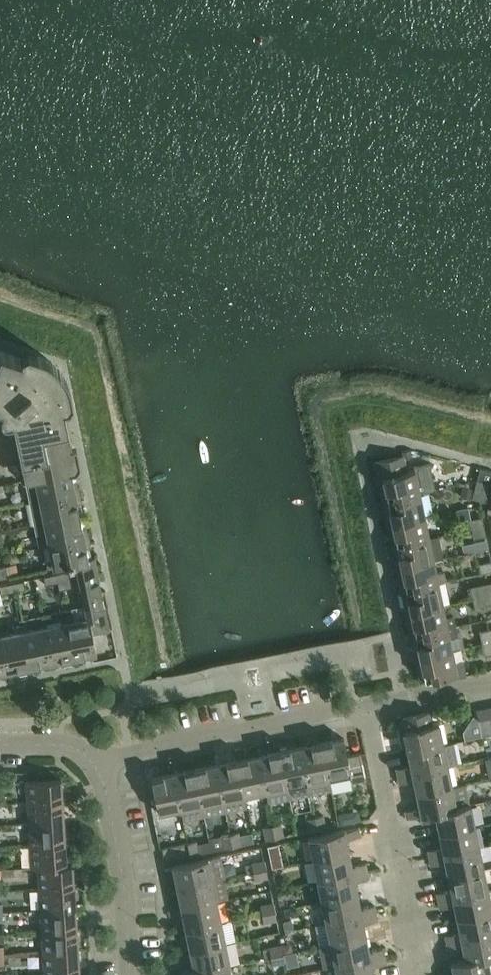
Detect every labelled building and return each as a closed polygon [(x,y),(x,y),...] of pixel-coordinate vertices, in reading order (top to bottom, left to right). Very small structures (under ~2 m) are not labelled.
[(70,470),(76,469),(79,463),(76,445),(71,446),(63,406),(67,405),(71,399),(70,390),(69,387),(68,383),(67,379),(65,376),(63,373),(61,370),(59,367),(56,364),(53,362),(49,359),(44,356),(38,354),(33,352),(27,350),(21,354),(20,358),(0,352),(0,406),(2,407),(1,412),(8,420),(13,418),(21,459),(25,459),(28,479),(70,470)] [(375,462),(383,501),(420,493),(415,470),(407,472),(403,456),(375,462)] [(475,489),(487,492),(489,483),(490,483),(490,471),(480,468),(477,480),(475,489)] [(27,483),(31,502),(81,492),(79,486),(77,486),(73,483),(70,470),(28,479),(29,483),(27,483)] [(463,487),(460,496),(472,500),(472,499),(475,490),(463,487)] [(472,499),(479,501),(484,502),(487,492),(475,489),(475,490),(472,499)] [(31,502),(35,525),(79,515),(77,502),(79,498),(82,498),(81,492),(31,502)] [(383,501),(387,523),(424,515),(420,493),(383,501)] [(39,547),(49,546),(49,545),(90,536),(89,530),(86,531),(82,528),(79,515),(35,525),(39,547)] [(424,515),(387,523),(392,545),(429,538),(424,515)] [(470,519),(472,529),(484,527),(482,517),(470,519)] [(486,536),(484,527),(472,529),(474,539),(486,536)] [(46,561),(48,570),(76,564),(83,598),(102,594),(94,558),(88,559),(86,547),(89,543),(91,542),(90,536),(49,545),(49,546),(52,560),(46,561)] [(429,538),(392,545),(397,568),(434,560),(443,558),(438,536),(429,538)] [(485,538),(473,541),(474,542),(475,550),(487,547),(486,540),(485,538)] [(434,560),(397,568),(401,591),(438,583),(447,581),(445,572),(436,573),(434,560)] [(490,572),(490,561),(479,564),(481,574),(490,572)] [(9,577),(6,566),(0,567),(0,579),(9,577)] [(56,574),(58,582),(70,580),(68,571),(56,574)] [(46,585),(58,582),(56,574),(44,577),(46,585)] [(12,583),(13,591),(25,589),(24,581),(12,583)] [(13,591),(12,583),(0,586),(0,589),(1,594),(13,591)] [(401,591),(406,613),(443,605),(438,583),(401,591)] [(473,599),(490,595),(490,583),(471,587),(473,599)] [(65,616),(73,657),(86,654),(90,657),(91,659),(98,658),(93,633),(109,630),(102,594),(83,598),(87,617),(73,620),(71,614),(65,616)] [(490,608),(490,595),(473,599),(476,611),(490,608)] [(406,613),(411,635),(448,628),(456,626),(454,616),(445,618),(443,605),(406,613)] [(44,627),(52,667),(58,666),(58,664),(60,659),(73,657),(65,616),(64,616),(63,610),(41,615),(44,627)] [(20,625),(29,666),(41,663),(46,666),(46,669),(52,667),(44,627),(41,615),(40,615),(43,627),(29,630),(27,623),(20,625)] [(7,677),(13,675),(13,673),(16,669),(29,666),(20,625),(13,626),(14,633),(0,636),(0,639),(7,677)] [(411,635),(415,658),(452,650),(461,648),(456,626),(448,628),(411,635)] [(482,644),(490,642),(490,629),(480,631),(482,644)] [(490,655),(490,642),(482,644),(485,656),(490,655)] [(456,673),(457,678),(466,676),(463,660),(455,662),(452,650),(415,658),(420,681),(456,673)] [(481,736),(490,734),(490,718),(489,708),(477,711),(481,736)] [(401,718),(408,752),(443,745),(444,745),(440,722),(432,724),(430,712),(401,718)] [(329,779),(330,779),(350,775),(351,783),(365,780),(360,753),(347,756),(344,738),(322,743),(329,779)] [(301,747),(311,795),(332,791),(330,779),(329,779),(322,743),(301,747)] [(397,769),(399,776),(449,766),(444,745),(443,745),(408,752),(411,765),(397,769)] [(287,787),(289,799),(311,795),(301,747),(279,751),(287,787)] [(266,791),(266,792),(268,804),(289,799),(287,787),(279,751),(258,756),(266,791)] [(237,760),(245,796),(266,792),(266,791),(258,756),(237,760)] [(216,764),(226,812),(247,808),(245,796),(237,760),(216,764)] [(195,769),(205,817),(226,812),(216,764),(195,769)] [(414,780),(417,794),(453,787),(449,766),(399,776),(400,783),(414,780)] [(174,773),(181,809),(184,821),(205,817),(195,769),(174,773)] [(159,814),(181,809),(174,773),(151,778),(159,814)] [(26,780),(28,803),(62,800),(61,778),(26,780)] [(421,816),(471,805),(466,784),(453,787),(417,794),(419,808),(405,811),(407,819),(421,816)] [(28,803),(29,824),(64,822),(62,800),(28,803)] [(437,821),(439,834),(476,827),(471,805),(421,816),(423,824),(437,821)] [(345,812),(338,813),(340,825),(347,823),(345,812)] [(315,817),(317,829),(326,828),(323,815),(315,817)] [(306,819),(309,831),(317,829),(315,817),(306,819)] [(29,824),(30,846),(65,843),(64,822),(29,824)] [(273,826),(275,838),(284,836),(281,824),(273,826)] [(267,840),(275,838),(273,826),(264,827),(267,840)] [(428,850),(430,858),(479,848),(480,847),(476,827),(439,834),(442,847),(428,850)] [(232,844),(233,847),(254,842),(251,829),(242,831),(243,834),(240,835),(240,832),(230,834),(232,844)] [(308,838),(312,860),(313,860),(349,853),(346,839),(360,837),(358,829),(344,831),(344,830),(308,838)] [(230,834),(222,836),(224,849),(233,847),(232,844),(230,834)] [(197,841),(188,843),(191,856),(200,854),(211,851),(209,840),(198,843),(197,841)] [(32,868),(38,867),(66,864),(65,843),(30,846),(32,868)] [(162,848),(165,861),(191,856),(188,843),(162,848)] [(276,844),(268,846),(269,854),(271,853),(273,853),(278,852),(276,844)] [(445,863),(448,877),(485,869),(480,847),(479,848),(430,858),(431,866),(445,863)] [(312,860),(317,881),(367,871),(365,864),(351,866),(349,853),(313,860),(312,860)] [(173,865),(178,887),(213,880),(225,878),(227,878),(222,855),(173,865)] [(251,863),(254,872),(266,869),(264,859),(251,862),(251,863)] [(38,867),(39,888),(74,886),(73,864),(66,864),(38,867)] [(255,881),(268,878),(266,869),(254,872),(247,873),(248,881),(255,880),(255,881)] [(437,893),(438,901),(489,890),(485,869),(448,877),(451,890),(437,893)] [(317,881),(321,902),(322,902),(357,895),(354,881),(368,879),(367,871),(317,881)] [(213,880),(178,887),(182,909),(217,901),(229,899),(225,878),(213,880)] [(283,878),(275,880),(276,888),(285,887),(283,878)] [(39,888),(40,910),(75,908),(74,886),(39,888)] [(457,919),(490,912),(490,900),(489,890),(438,901),(440,909),(454,906),(457,919)] [(321,902),(325,923),(327,923),(376,913),(374,906),(360,909),(357,895),(322,902),(321,902)] [(182,909),(186,930),(222,923),(217,901),(182,909)] [(261,906),(263,914),(275,911),(273,903),(261,906)] [(40,910),(42,933),(77,931),(75,908),(40,910)] [(264,923),(277,920),(275,911),(263,914),(264,923)] [(448,943),(490,934),(490,912),(457,919),(460,933),(446,936),(448,943)] [(321,924),(316,925),(320,947),(321,947),(330,945),(366,937),(363,924),(377,921),(376,913),(327,923),(326,923),(325,923),(321,924)] [(292,920),(283,922),(285,930),(294,928),(292,920)] [(186,930),(190,951),(226,943),(222,923),(186,930)] [(42,933),(43,953),(78,951),(77,931),(42,933)] [(465,959),(466,961),(488,957),(488,958),(490,957),(490,934),(448,943),(450,951),(463,948),(465,959)] [(320,947),(319,947),(323,969),(334,967),(335,966),(384,956),(383,949),(369,952),(366,937),(330,945),(321,947),(320,947)] [(181,974),(230,965),(226,943),(190,951),(195,971),(181,974)] [(291,943),(282,944),(283,947),(284,954),(293,952),(291,943)] [(271,956),(271,957),(284,954),(283,947),(282,944),(269,947),(269,948),(263,949),(264,958),(271,956)] [(78,951),(43,953),(45,974),(47,974),(80,973),(78,951)] [(293,952),(284,954),(286,963),(286,967),(299,964),(296,951),(293,952)] [(286,963),(284,954),(271,957),(273,965),(286,963)] [(334,967),(336,974),(374,974),(372,966),(386,963),(384,956),(335,966),(334,967)] [(451,963),(454,974),(490,974),(490,971),(488,958),(488,957),(466,961),(465,960),(451,963)] [(181,974),(231,974),(229,966),(231,966),(230,965),(181,974)]
